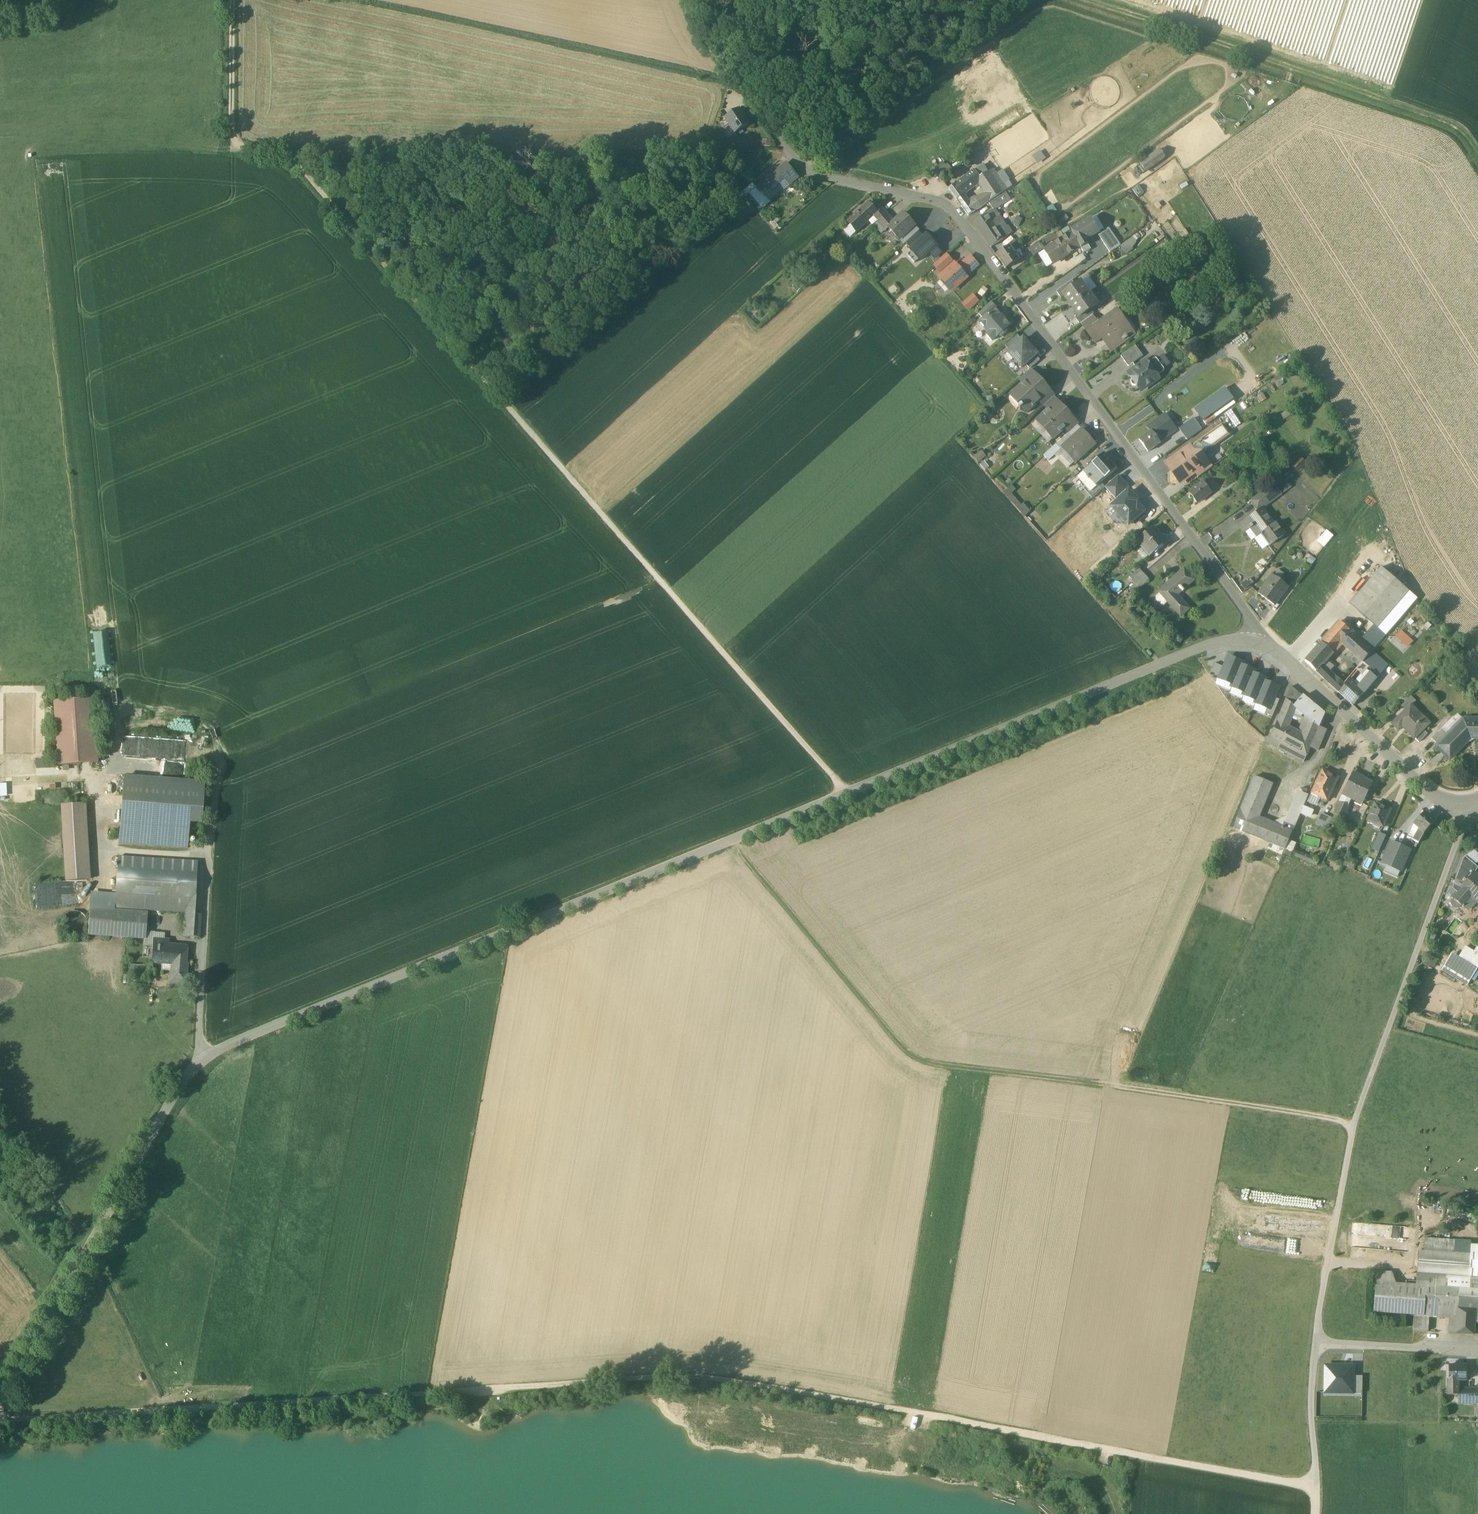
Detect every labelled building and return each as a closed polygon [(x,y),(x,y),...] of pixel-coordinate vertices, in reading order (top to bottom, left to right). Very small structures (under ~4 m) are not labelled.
[(739,109),(725,118),(736,133),(749,124),(739,109)] [(1037,163),(1045,158),(1040,150),(1033,155),(1037,163)] [(1139,164),(1145,171),(1164,158),(1159,150),(1139,164)] [(786,163),(766,180),(769,184),(775,179),(780,185),(781,185),(785,181),(788,185),(798,177),(786,163)] [(948,164),(937,172),(941,178),(952,170),(948,164)] [(995,172),(988,172),(973,172),(971,173),(979,183),(985,193),(990,201),(1007,189),(995,172)] [(979,183),(971,173),(967,176),(974,186),(979,183)] [(962,180),(949,189),(957,200),(963,195),(974,186),(967,176),(962,180)] [(775,179),(769,184),(774,190),(780,185),(775,179)] [(766,180),(756,188),(760,193),(762,192),(768,199),(782,187),(781,185),(780,185),(774,190),(769,184),(766,180)] [(750,194),(756,188),(753,184),(742,193),(745,198),(750,194)] [(760,193),(756,188),(750,194),(760,206),(768,199),(762,192),(760,193)] [(1006,192),(989,203),(994,210),(995,209),(996,210),(1011,199),(1006,192)] [(974,198),(968,202),(967,202),(962,206),(968,215),(981,207),(990,201),(985,193),(978,199),(974,198)] [(963,195),(957,200),(962,206),(967,202),(963,195)] [(868,203),(847,222),(857,232),(869,221),(868,220),(876,212),(868,203)] [(876,212),(868,220),(869,221),(873,225),(886,213),(881,208),(876,212)] [(915,225),(904,213),(894,222),(888,227),(888,228),(899,240),(915,225)] [(886,214),(878,221),(886,230),(888,228),(888,227),(894,222),(886,214)] [(987,214),(975,223),(987,242),(999,234),(996,228),(987,214)] [(1098,232),(1090,220),(1078,227),(1085,240),(1098,232)] [(1085,240),(1078,227),(1071,231),(1072,233),(1080,246),(1084,252),(1090,248),(1085,240)] [(1121,247),(1109,229),(1099,235),(1110,253),(1121,247)] [(920,231),(906,244),(911,251),(925,238),(920,231)] [(1080,246),(1072,233),(1067,236),(1070,242),(1075,249),(1080,246)] [(999,234),(987,242),(991,247),(1003,239),(999,234)] [(911,251),(909,252),(919,263),(938,246),(929,235),(925,238),(911,251)] [(1067,236),(1045,250),(1053,263),(1069,253),(1065,245),(1070,242),(1067,236)] [(1125,252),(1138,245),(1134,237),(1120,244),(1125,252)] [(1070,242),(1065,245),(1069,253),(1075,249),(1070,242)] [(1010,246),(996,255),(1006,269),(1020,260),(1019,260),(1022,258),(1019,253),(1016,255),(1010,246)] [(947,255),(935,266),(940,272),(952,261),(947,255)] [(955,264),(940,277),(952,290),(966,277),(965,276),(972,269),(966,261),(958,268),(955,264)] [(1090,276),(1083,280),(1089,291),(1096,287),(1090,276)] [(1072,280),(1056,291),(1061,298),(1064,296),(1063,294),(1075,285),(1072,280)] [(1075,285),(1063,294),(1064,296),(1071,306),(1089,292),(1085,286),(1085,284),(1082,281),(1080,281),(1076,283),(1076,285),(1075,285)] [(1089,292),(1071,306),(1078,316),(1079,317),(1091,309),(1093,308),(1094,308),(1098,305),(1098,303),(1095,299),(1094,299),(1089,292)] [(973,296),(964,304),(969,309),(978,302),(973,296)] [(997,308),(992,302),(978,314),(983,319),(997,308)] [(987,335),(992,341),(999,334),(1001,337),(1007,332),(1005,329),(1009,325),(995,309),(980,323),(989,333),(987,335)] [(1091,309),(1079,317),(1078,316),(1075,318),(1080,324),(1081,323),(1092,315),(1094,314),(1091,309)] [(1099,324),(1095,327),(1103,338),(1111,350),(1133,334),(1117,311),(1099,324)] [(1092,315),(1081,323),(1088,332),(1095,327),(1099,324),(1092,315)] [(1103,338),(1095,327),(1088,332),(1096,343),(1103,338)] [(1017,335),(1006,346),(1010,351),(1022,340),(1017,335)] [(1037,353),(1024,338),(1022,340),(1010,351),(1008,352),(1022,367),(1025,364),(1035,355),(1037,353)] [(1135,345),(1121,355),(1121,356),(1121,357),(1127,365),(1128,366),(1129,366),(1143,356),(1135,345)] [(1158,358),(1164,368),(1171,363),(1165,353),(1158,358)] [(1030,369),(1040,360),(1035,355),(1025,364),(1030,369)] [(1157,360),(1154,359),(1148,363),(1150,366),(1152,366),(1153,366),(1154,366),(1155,367),(1156,367),(1156,368),(1156,369),(1156,370),(1156,371),(1155,372),(1157,375),(1163,371),(1163,369),(1157,360)] [(1144,362),(1131,371),(1130,372),(1130,374),(1130,375),(1130,376),(1132,379),(1131,380),(1131,382),(1131,383),(1132,384),(1133,385),(1134,386),(1136,386),(1137,385),(1139,389),(1140,389),(1141,390),(1142,390),(1144,389),(1156,380),(1157,379),(1158,378),(1158,376),(1157,376),(1157,375),(1155,372),(1156,371),(1156,370),(1156,368),(1156,367),(1155,367),(1154,366),(1153,366),(1152,366),(1150,366),(1148,363),(1147,362),(1146,362),(1145,362),(1144,362)] [(1030,369),(1020,379),(1023,384),(1032,376),(1033,376),(1035,374),(1030,369)] [(1035,374),(1033,376),(1032,376),(1023,384),(1014,392),(1024,403),(1020,406),(1018,407),(1021,410),(1023,408),(1027,413),(1040,402),(1049,394),(1048,393),(1050,391),(1035,374)] [(1195,409),(1203,421),(1233,399),(1225,388),(1195,409)] [(1050,391),(1048,393),(1049,394),(1040,402),(1044,406),(1045,406),(1045,405),(1054,397),(1055,396),(1050,391)] [(1024,403),(1014,392),(1010,396),(1011,396),(1020,406),(1024,403)] [(1020,406),(1011,396),(1008,399),(1017,409),(1018,407),(1020,406)] [(1071,421),(1057,405),(1059,403),(1054,397),(1045,405),(1045,406),(1049,410),(1037,421),(1054,439),(1065,428),(1069,433),(1078,425),(1073,419),(1071,421)] [(1152,431),(1159,440),(1175,429),(1170,422),(1166,425),(1161,418),(1149,427),(1152,431)] [(1179,429),(1187,440),(1202,430),(1193,419),(1179,429)] [(1222,425),(1198,442),(1199,442),(1205,451),(1206,451),(1229,434),(1222,425)] [(1082,429),(1061,448),(1075,463),(1096,444),(1082,429)] [(1152,431),(1139,440),(1148,452),(1161,443),(1159,440),(1152,431)] [(1191,447),(1168,464),(1180,479),(1184,476),(1185,478),(1194,471),(1207,462),(1202,455),(1206,452),(1206,451),(1205,451),(1199,442),(1191,447)] [(1056,445),(1044,456),(1048,461),(1060,450),(1056,445)] [(981,450),(974,457),(979,462),(986,456),(981,450)] [(1104,453),(1083,472),(1096,486),(1097,487),(1101,483),(1118,468),(1104,453)] [(1301,457),(1292,465),(1298,472),(1307,464),(1301,457)] [(1207,462),(1194,471),(1198,477),(1211,468),(1207,462)] [(1096,486),(1083,472),(1078,477),(1086,486),(1083,488),(1088,494),(1096,486)] [(1118,476),(1105,487),(1115,498),(1125,489),(1127,487),(1118,476)] [(1203,482),(1189,492),(1198,503),(1211,493),(1203,482)] [(1096,486),(1088,494),(1093,499),(1105,487),(1101,483),(1097,487),(1096,486)] [(1025,516),(1031,510),(1023,502),(1022,504),(1012,493),(1016,489),(1012,484),(1003,493),(1025,516)] [(1115,498),(1118,502),(1112,507),(1128,525),(1133,520),(1136,523),(1143,516),(1141,514),(1143,511),(1138,505),(1137,506),(1133,502),(1136,499),(1129,491),(1128,492),(1125,489),(1115,498)] [(1260,493),(1250,501),(1254,506),(1264,499),(1260,493)] [(1258,512),(1240,525),(1245,532),(1250,529),(1250,530),(1252,528),(1258,537),(1262,534),(1262,533),(1265,531),(1273,543),(1285,534),(1276,522),(1273,524),(1262,508),(1257,511),(1258,512)] [(1157,535),(1152,529),(1138,542),(1143,548),(1146,546),(1152,553),(1166,541),(1159,533),(1157,535)] [(1324,547),(1333,535),(1326,529),(1316,541),(1324,547)] [(1139,568),(1130,577),(1134,582),(1144,574),(1139,568)] [(1381,568),(1349,605),(1374,625),(1385,636),(1417,599),(1381,568)] [(1189,609),(1177,595),(1182,591),(1183,592),(1184,591),(1183,590),(1194,580),(1185,569),(1159,592),(1181,616),(1189,609)] [(1144,574),(1134,582),(1140,588),(1149,580),(1144,574)] [(1288,587),(1272,575),(1258,593),(1275,605),(1288,587)] [(1340,621),(1321,643),(1332,653),(1341,643),(1341,642),(1351,631),(1340,621)] [(1360,641),(1363,643),(1372,651),(1385,636),(1374,625),(1360,641)] [(1351,631),(1341,642),(1341,643),(1349,649),(1358,639),(1351,631)] [(1409,647),(1414,639),(1403,631),(1398,639),(1409,647)] [(1358,639),(1349,649),(1354,654),(1363,643),(1360,641),(1358,639)] [(1398,639),(1394,642),(1402,651),(1406,647),(1398,639)] [(1321,643),(1305,661),(1324,678),(1330,672),(1321,664),(1332,653),(1321,643)] [(1363,643),(1354,654),(1363,661),(1372,651),(1363,643)] [(1372,651),(1363,661),(1379,675),(1388,665),(1372,651)] [(1220,679),(1234,685),(1242,666),(1243,663),(1229,657),(1224,668),(1220,679)] [(1220,679),(1224,668),(1214,663),(1209,675),(1215,683),(1217,678),(1220,679)] [(1233,688),(1245,693),(1252,673),(1253,670),(1242,666),(1234,685),(1233,688)] [(1361,666),(1357,670),(1364,675),(1367,671),(1361,666)] [(1330,672),(1324,678),(1329,684),(1335,677),(1330,672)] [(1244,696),(1257,701),(1265,682),(1266,679),(1252,673),(1245,693),(1244,696)] [(1366,677),(1358,687),(1364,693),(1376,679),(1375,678),(1373,677),(1372,675),(1370,673),(1366,677)] [(1345,683),(1336,676),(1335,677),(1329,684),(1338,692),(1345,683)] [(1358,687),(1350,679),(1339,692),(1353,706),(1364,693),(1358,687)] [(1278,687),(1265,682),(1257,701),(1256,704),(1267,708),(1269,709),(1274,698),(1278,687)] [(1303,696),(1291,687),(1286,699),(1294,706),(1303,696)] [(1294,706),(1294,707),(1296,708),(1295,711),(1301,717),(1303,714),(1306,717),(1309,720),(1318,727),(1319,727),(1324,714),(1303,696),(1294,706)] [(1411,696),(1401,706),(1406,710),(1411,705),(1411,706),(1416,701),(1411,696)] [(93,698),(53,701),(57,766),(98,763),(93,698)] [(1267,708),(1265,714),(1273,717),(1279,700),(1274,698),(1269,709),(1267,708)] [(1294,706),(1286,699),(1268,743),(1278,748),(1280,742),(1288,728),(1295,711),(1296,708),(1294,707),(1294,706)] [(1406,710),(1392,724),(1399,731),(1402,727),(1414,739),(1415,738),(1423,730),(1428,725),(1416,713),(1417,712),(1411,706),(1411,705),(1406,710)] [(1295,711),(1288,728),(1302,735),(1304,733),(1301,732),(1304,724),(1306,717),(1303,714),(1301,717),(1295,711)] [(1436,747),(1446,757),(1456,746),(1460,750),(1467,742),(1474,738),(1477,738),(1477,719),(1463,719),(1447,736),(1438,745),(1436,747)] [(1318,727),(1309,720),(1304,733),(1302,735),(1301,738),(1312,742),(1318,727)] [(1327,730),(1319,727),(1318,727),(1312,742),(1311,747),(1318,750),(1327,730)] [(1288,728),(1280,742),(1278,748),(1277,749),(1295,758),(1304,762),(1311,747),(1312,742),(1301,738),(1302,735),(1288,728)] [(1447,736),(1440,729),(1431,738),(1438,745),(1447,736)] [(1423,730),(1415,738),(1419,743),(1427,734),(1423,730)] [(186,739),(124,737),(123,757),(185,760),(186,739)] [(262,765),(275,759),(270,747),(257,752),(262,765)] [(36,760),(36,768),(46,767),(46,759),(36,760)] [(1363,777),(1353,772),(1343,793),(1362,804),(1372,784),(1363,779),(1363,777)] [(1329,776),(1321,773),(1311,793),(1318,797),(1327,801),(1338,778),(1330,774),(1329,776)] [(125,777),(119,843),(187,849),(189,822),(201,823),(203,783),(125,777)] [(1273,784),(1254,777),(1233,828),(1251,836),(1259,817),(1273,784)] [(1318,797),(1312,793),(1308,800),(1309,803),(1312,805),(1315,804),(1318,797)] [(1272,823),(1259,817),(1251,836),(1285,850),(1307,798),(1299,794),(1289,818),(1286,817),(1272,823)] [(1349,806),(1340,801),(1334,813),(1343,818),(1349,806)] [(65,880),(92,879),(87,803),(61,805),(65,880)] [(1390,809),(1374,803),(1367,820),(1383,827),(1390,809)] [(1321,811),(1315,823),(1328,830),(1334,817),(1321,811)] [(1425,812),(1414,824),(1418,829),(1424,834),(1435,821),(1425,812)] [(1404,846),(1416,852),(1419,843),(1413,840),(1418,829),(1414,824),(1404,846)] [(1418,829),(1413,840),(1419,843),(1424,834),(1418,829)] [(1371,849),(1379,852),(1386,835),(1378,832),(1371,849)] [(1304,835),(1302,843),(1319,847),(1321,838),(1304,835)] [(1410,851),(1391,842),(1382,863),(1401,871),(1410,851)] [(1457,892),(1475,872),(1477,868),(1463,855),(1453,888),(1457,892)] [(115,910),(146,912),(183,913),(182,934),(185,937),(193,937),(198,862),(119,857),(116,894),(115,910)] [(1457,892),(1452,898),(1454,900),(1450,904),(1457,909),(1461,905),(1467,910),(1477,903),(1477,875),(1475,872),(1457,892)] [(144,939),(146,912),(115,910),(116,894),(92,893),(90,935),(132,938),(144,939)] [(169,940),(153,939),(151,963),(172,965),(183,965),(183,963),(185,946),(169,945),(169,940)] [(1474,952),(1466,947),(1461,957),(1469,962),(1464,969),(1473,974),(1477,966),(1477,946),(1474,952)] [(1466,985),(1473,974),(1464,969),(1469,962),(1461,957),(1451,952),(1441,969),(1466,985)] [(183,965),(172,965),(170,983),(186,985),(187,975),(185,975),(186,963),(183,963),(183,965)] [(1144,1080),(1146,1070),(1135,1067),(1132,1078),(1144,1080)] [(1471,1241),(1425,1238),(1424,1251),(1470,1253),(1471,1244),(1471,1241)] [(1471,1244),(1470,1253),(1469,1277),(1477,1278),(1477,1244),(1471,1244)] [(1424,1251),(1418,1251),(1417,1273),(1469,1277),(1470,1253),(1424,1251)] [(1417,1273),(1416,1285),(1426,1286),(1435,1286),(1434,1299),(1458,1301),(1458,1308),(1457,1308),(1456,1319),(1456,1320),(1455,1333),(1474,1335),(1474,1334),(1474,1324),(1477,1324),(1477,1278),(1469,1277),(1417,1273)] [(1416,1285),(1376,1282),(1373,1312),(1415,1315),(1424,1316),(1426,1286),(1416,1285)] [(1435,1286),(1426,1286),(1424,1316),(1428,1316),(1456,1319),(1457,1308),(1458,1308),(1458,1301),(1434,1299),(1435,1286)] [(1424,1316),(1415,1315),(1414,1330),(1427,1331),(1428,1316),(1424,1316)] [(1353,1366),(1326,1365),(1325,1393),(1353,1393),(1353,1376),(1353,1366)] [(1466,1365),(1447,1365),(1445,1383),(1460,1383),(1467,1383),(1466,1365)] [(1362,1376),(1353,1376),(1353,1393),(1353,1394),(1362,1394),(1362,1376)] [(1460,1383),(1445,1383),(1445,1398),(1458,1398),(1459,1389),(1460,1383)] [(1467,1389),(1467,1403),(1477,1403),(1477,1389),(1467,1389)]
